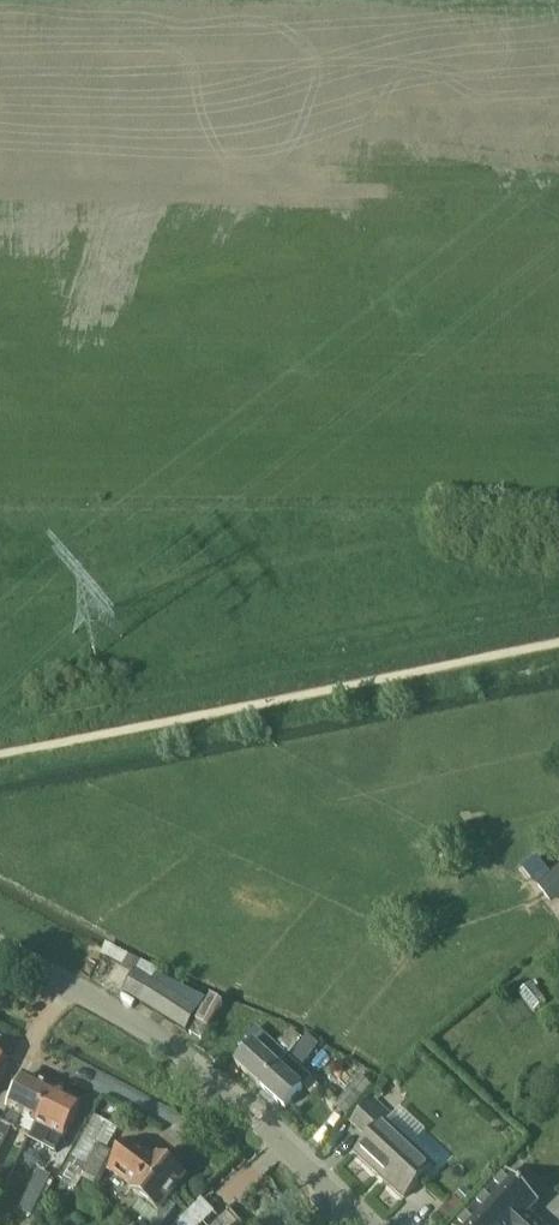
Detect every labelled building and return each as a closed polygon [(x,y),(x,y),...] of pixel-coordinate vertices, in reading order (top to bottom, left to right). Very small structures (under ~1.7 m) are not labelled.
[(106,959),(134,975),(123,994),(185,1032),(203,1002),(141,964),(106,944),(98,959),(106,959)] [(206,1033),(222,1006),(210,999),(189,1035),(201,1042),(206,1033)] [(252,1048),(235,1067),(259,1089),(260,1089),(286,1060),(306,1038),(295,1028),(291,1031),(275,1048),(263,1036),(256,1030),(245,1042),(252,1048)] [(298,1049),(288,1060),(294,1065),(299,1069),(308,1059),(298,1049)] [(286,1060),(260,1089),(284,1110),(302,1091),(310,1082),(286,1060)] [(48,1086),(41,1083),(36,1083),(25,1078),(1,1125),(0,1124),(0,1155),(12,1131),(16,1133),(23,1120),(35,1127),(53,1092),(51,1091),(48,1086)] [(371,1089),(359,1079),(334,1107),(346,1117),(371,1089)] [(35,1127),(29,1139),(43,1147),(56,1154),(80,1106),(70,1101),(67,1096),(60,1092),(55,1093),(53,1092),(35,1127)] [(403,1200),(432,1168),(385,1124),(390,1118),(372,1102),(351,1125),(368,1141),(355,1155),(403,1200)] [(83,1176),(96,1183),(110,1157),(104,1154),(116,1132),(92,1119),(58,1182),(75,1190),(83,1176)] [(110,1173),(133,1191),(131,1193),(142,1201),(133,1213),(148,1224),(165,1224),(176,1210),(167,1204),(185,1180),(158,1160),(156,1164),(155,1163),(131,1145),(110,1173)] [(529,1215),(539,1205),(507,1175),(461,1224),(539,1224),(529,1215)] [(213,1215),(202,1203),(177,1224),(202,1224),(213,1215)]
